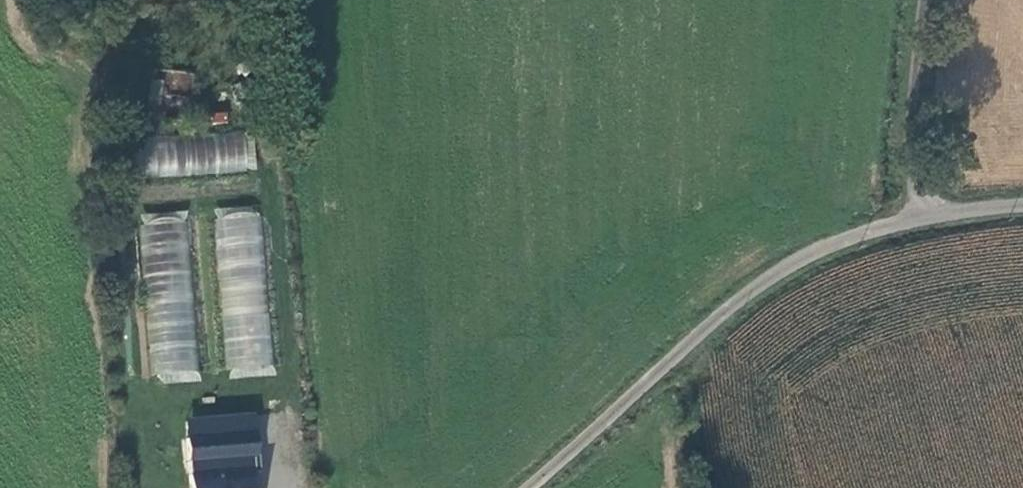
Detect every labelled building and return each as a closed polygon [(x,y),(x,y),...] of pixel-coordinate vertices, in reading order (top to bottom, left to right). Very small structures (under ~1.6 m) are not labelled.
[(161,83),(151,82),(147,111),(157,113),(159,95),(161,83)] [(144,173),(254,175),(255,136),(145,134),(144,173)] [(211,220),(226,373),(274,369),(260,216),(211,220)] [(137,226),(152,379),(200,375),(187,222),(137,226)] [(190,487),(255,487),(254,472),(259,471),(256,432),(186,438),(190,487)]
